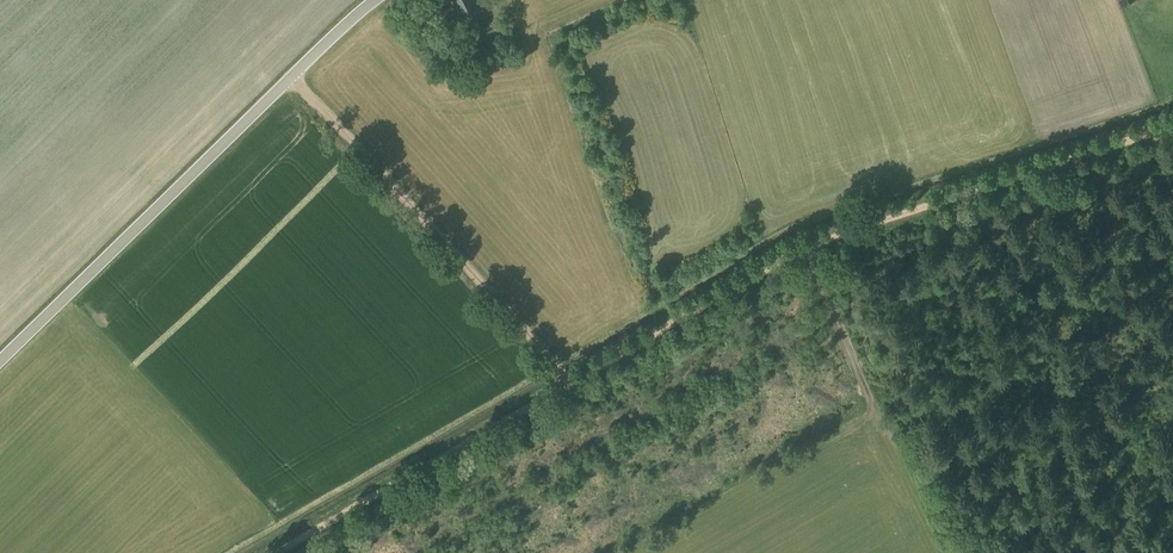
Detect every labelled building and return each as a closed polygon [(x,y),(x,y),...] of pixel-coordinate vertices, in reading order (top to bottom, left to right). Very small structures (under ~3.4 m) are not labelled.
[(482,7),(478,0),(451,0),(461,18),(482,7)]
